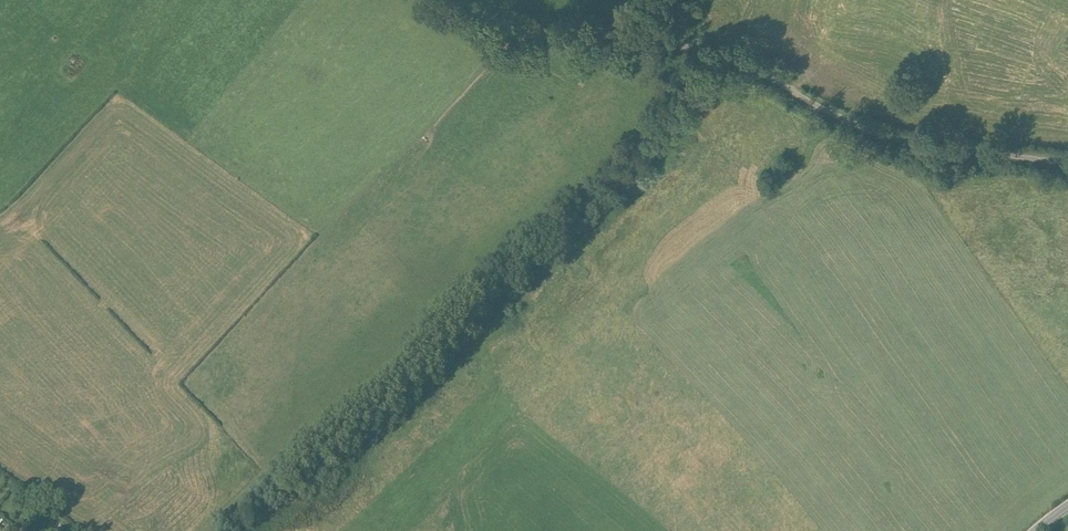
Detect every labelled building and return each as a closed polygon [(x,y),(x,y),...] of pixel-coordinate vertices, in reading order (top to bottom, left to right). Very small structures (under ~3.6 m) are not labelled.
[(0,519),(0,530),(16,530),(0,519)]
